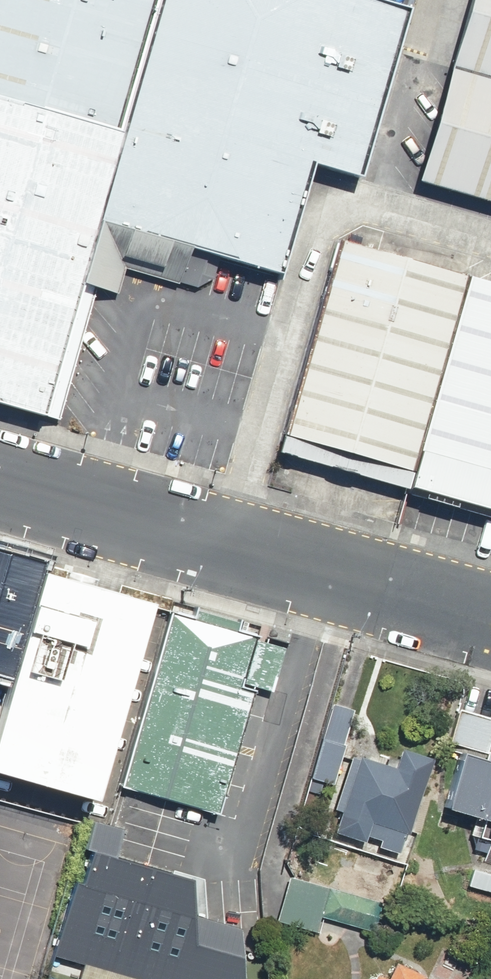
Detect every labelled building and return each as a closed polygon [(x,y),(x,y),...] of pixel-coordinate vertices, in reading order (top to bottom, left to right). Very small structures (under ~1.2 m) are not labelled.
[(123,135),(161,0),(0,0),(0,100),(123,135)] [(123,135),(98,224),(280,275),(312,164),(361,178),(409,9),(376,0),(161,0),(123,135)] [(413,179),(490,201),(490,0),(464,0),(413,179)] [(0,100),(0,404),(58,420),(95,290),(81,286),(98,224),(123,135),(0,100)] [(275,448),(411,484),(467,276),(338,240),(275,448)] [(467,276),(411,484),(490,506),(490,282),(467,276)] [(0,559),(0,671),(7,673),(36,569),(0,559)] [(36,569),(7,673),(0,697),(0,772),(92,798),(145,601),(36,569)] [(269,639),(164,609),(114,784),(218,814),(269,639)] [(469,748),(451,812),(490,823),(490,713),(462,705),(452,743),(469,748)] [(409,857),(438,757),(403,747),(397,765),(358,754),(335,836),(409,857)] [(87,978),(249,978),(248,931),(204,918),(204,878),(123,854),(129,834),(96,826),(62,954),(91,962),(87,978)] [(406,873),(346,849),(333,883),(393,906),(406,873)] [(479,861),(467,886),(490,897),(490,866),(479,861)] [(332,882),(296,869),(277,919),(312,933),(332,882)] [(431,977),(398,961),(390,978),(378,972),(374,978),(430,978),(431,977)]
